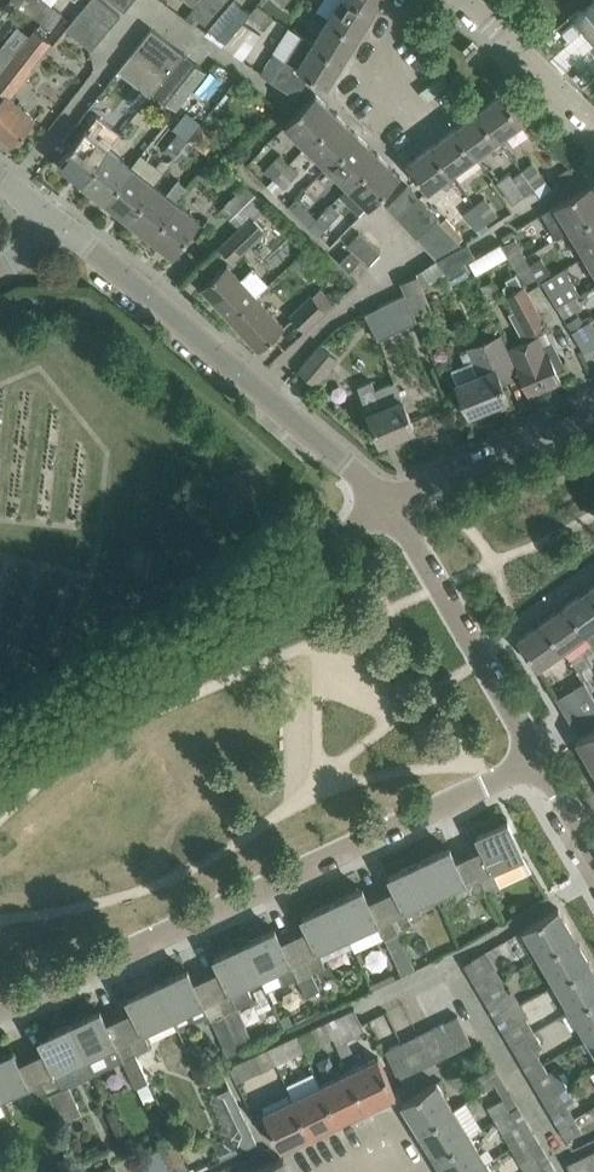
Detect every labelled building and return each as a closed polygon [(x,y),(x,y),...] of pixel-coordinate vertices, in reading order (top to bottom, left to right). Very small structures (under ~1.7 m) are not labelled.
[(37,0),(12,0),(29,12),(37,0)] [(45,24),(52,29),(64,13),(46,0),(37,0),(29,12),(45,24)] [(112,26),(121,15),(102,0),(90,0),(86,5),(112,26)] [(133,0),(112,0),(125,10),(133,0)] [(220,6),(213,0),(201,0),(191,12),(205,24),(220,6)] [(210,28),(247,55),(261,35),(242,22),(249,14),(250,12),(236,0),(234,0),(210,28)] [(317,9),(329,17),(329,18),(359,37),(374,12),(354,0),(322,0),(317,9)] [(382,0),(354,0),(374,12),(382,0)] [(275,18),(268,13),(258,4),(250,12),(249,14),(266,29),(275,18)] [(112,26),(86,5),(76,17),(102,38),(112,26)] [(92,50),(102,38),(76,17),(66,29),(92,50)] [(343,62),(359,37),(329,18),(313,43),(343,62)] [(152,28),(131,54),(163,80),(184,54),(152,28)] [(12,146),(36,119),(10,97),(32,70),(31,69),(52,43),(35,29),(15,55),(0,74),(0,90),(5,94),(0,99),(0,135),(12,146)] [(275,52),(261,74),(272,81),(296,97),(310,75),(328,86),(343,62),(313,43),(300,35),(285,59),(275,52)] [(15,55),(2,46),(0,49),(0,74),(15,55)] [(163,80),(131,54),(119,70),(151,96),(154,92),(163,80)] [(172,106),(203,68),(184,54),(163,80),(154,92),(172,106)] [(306,146),(337,114),(316,93),(285,125),(306,146)] [(523,121),(502,94),(502,93),(478,110),(499,139),(523,121)] [(475,156),(499,139),(478,110),(454,128),(475,156)] [(85,129),(58,164),(82,183),(109,148),(121,133),(98,114),(85,129)] [(327,166),(358,134),(337,114),(306,146),(327,166)] [(178,133),(165,149),(176,157),(189,140),(188,139),(200,124),(187,115),(175,131),(178,133)] [(452,174),(475,156),(454,128),(431,145),(452,174)] [(348,186),(379,155),(358,134),(327,166),(348,186)] [(176,157),(186,166),(200,149),(189,140),(176,157)] [(428,191),(452,174),(431,145),(407,163),(428,191)] [(104,201),(132,166),(109,148),(82,183),(104,201)] [(265,169),(274,178),(290,163),(281,154),(265,169)] [(348,186),(370,207),(401,175),(379,155),(348,186)] [(222,166),(211,157),(198,174),(208,184),(222,166)] [(552,188),(547,181),(533,162),(522,171),(534,188),(540,196),(552,188)] [(268,186),(277,195),(299,173),(290,163),(274,178),(268,186)] [(127,219),(154,184),(132,166),(104,201),(127,219)] [(556,175),(561,183),(575,173),(569,167),(556,175)] [(510,172),(497,182),(513,204),(534,188),(522,171),(514,177),(510,172)] [(177,202),(176,201),(187,186),(179,180),(167,194),(154,184),(127,219),(150,237),(177,202)] [(593,216),(593,183),(593,182),(555,205),(571,231),(593,216)] [(253,216),(267,202),(266,201),(245,184),(221,209),(241,228),(253,216)] [(398,217),(418,196),(408,185),(388,206),(398,217)] [(429,208),(419,197),(418,196),(398,217),(408,228),(429,208)] [(475,204),(488,223),(499,215),(486,196),(475,204)] [(301,218),(310,226),(317,218),(296,199),(289,206),(289,207),(301,218)] [(177,202),(150,237),(173,255),(200,221),(177,202)] [(341,213),(332,204),(317,218),(310,226),(331,246),(340,238),(328,226),(341,213)] [(477,231),(488,223),(475,204),(464,213),(477,231)] [(417,238),(438,218),(429,208),(408,228),(417,238)] [(240,228),(220,248),(232,261),(266,230),(253,216),(241,228),(240,228)] [(593,250),(593,216),(571,231),(586,255),(593,250)] [(427,249),(448,229),(438,218),(417,238),(427,249)] [(437,259),(438,259),(463,245),(448,229),(427,249),(437,259)] [(370,264),(381,252),(360,232),(349,244),(370,264)] [(525,257),(515,238),(503,244),(514,264),(525,257)] [(460,264),(472,258),(464,244),(463,245),(438,259),(445,273),(460,264)] [(586,255),(593,269),(593,250),(586,255)] [(350,271),(357,264),(359,261),(349,252),(340,262),(350,271)] [(477,257),(468,261),(474,273),(483,269),(477,257)] [(525,284),(536,278),(525,257),(514,264),(525,284)] [(423,288),(445,273),(438,259),(437,259),(417,272),(417,275),(423,288)] [(254,267),(241,279),(227,264),(202,287),(230,319),(269,283),(254,267)] [(576,295),(580,293),(565,268),(542,281),(557,306),(576,295)] [(432,307),(423,288),(417,275),(401,283),(406,293),(416,314),(432,307)] [(492,281),(481,286),(488,301),(498,296),(492,281)] [(285,326),(257,296),(270,284),(269,283),(230,319),(259,350),(285,326)] [(545,323),(528,291),(525,284),(507,294),(527,332),(545,323)] [(327,311),(335,303),(322,288),(312,296),(291,315),(304,330),(326,310),(327,311)] [(384,304),(367,312),(373,325),(379,339),(418,320),(416,314),(406,293),(384,304)] [(557,306),(564,317),(582,306),(576,295),(557,306)] [(580,315),(567,323),(570,328),(572,331),(591,320),(590,318),(588,315),(583,319),(580,315)] [(593,347),(593,325),(591,320),(572,331),(584,351),(593,347)] [(562,381),(557,370),(549,351),(545,353),(538,335),(509,348),(517,365),(516,365),(529,395),(562,381)] [(496,369),(511,363),(500,336),(471,348),(482,374),(479,375),(473,360),(453,368),(459,383),(458,383),(470,413),(508,397),(496,369)] [(320,345),(300,368),(299,369),(317,384),(337,360),(320,345)] [(369,413),(369,414),(380,442),(414,428),(395,381),(376,390),(372,381),(358,386),(369,413)] [(589,587),(566,604),(586,633),(593,645),(593,594),(589,587)] [(562,650),(586,633),(566,604),(542,621),(562,650)] [(538,667),(562,650),(542,621),(518,639),(538,667)] [(585,682),(557,698),(572,724),(593,711),(593,697),(585,682)] [(577,740),(591,765),(593,764),(593,730),(577,740)] [(483,848),(470,855),(487,892),(501,885),(531,871),(524,855),(508,821),(477,836),(483,848)] [(487,892),(470,855),(456,861),(450,848),(420,862),(436,896),(466,882),(473,898),(487,892)] [(406,910),(436,896),(420,862),(389,876),(395,889),(382,895),(400,932),(413,926),(406,910)] [(378,923),(402,976),(416,970),(399,933),(400,932),(382,895),(369,901),(363,888),(333,902),(348,936),(378,923)] [(308,930),(295,936),(312,973),(315,972),(324,967),(326,966),(318,950),(348,936),(333,902),(302,917),(308,930)] [(539,956),(575,935),(559,908),(523,929),(539,956)] [(312,973),(295,936),(282,942),(276,929),(245,943),(261,977),(276,970),(282,984),(298,977),(306,997),(321,990),(312,973)] [(555,983),(591,963),(575,935),(539,956),(555,983)] [(247,984),(261,977),(245,943),(215,957),(221,970),(207,976),(242,1049),(254,1043),(245,1024),(246,1023),(238,1006),(254,999),(247,984)] [(480,991),(500,979),(502,978),(486,951),(464,964),(480,991)] [(593,997),(593,968),(591,963),(555,983),(571,1011),(593,997)] [(188,969),(158,984),(174,1018),(189,1011),(204,1004),(208,1012),(211,1020),(225,1014),(207,976),(194,982),(188,969)] [(496,1018),(511,1009),(504,996),(509,993),(500,979),(480,991),(496,1018)] [(174,1018),(158,984),(127,998),(133,1011),(120,1017),(137,1054),(151,1048),(144,1032),(174,1018)] [(571,1011),(579,1024),(587,1038),(593,1034),(593,997),(571,1011)] [(326,1021),(333,1037),(337,1046),(348,1041),(344,1032),(362,1024),(362,1023),(355,1008),(326,1021)] [(511,1045),(535,1032),(527,1017),(519,1022),(511,1009),(496,1018),(511,1045)] [(101,1010),(70,1024),(86,1058),(102,1051),(109,1066),(124,1059),(136,1087),(149,1081),(137,1054),(120,1017),(107,1023),(101,1010)] [(458,1050),(472,1043),(458,1016),(445,1022),(458,1050)] [(319,1044),(333,1037),(326,1021),(312,1028),(319,1044)] [(445,1056),(458,1050),(445,1022),(432,1028),(445,1056)] [(63,1088),(56,1072),(86,1058),(70,1024),(40,1038),(46,1051),(33,1057),(49,1095),(54,1105),(55,1104),(62,1120),(77,1114),(79,1106),(69,1085),(63,1088)] [(431,1063),(445,1056),(432,1028),(418,1035),(431,1063)] [(527,1073),(544,1064),(536,1050),(543,1046),(535,1032),(511,1045),(527,1073)] [(269,1047),(277,1063),(305,1050),(297,1034),(269,1047)] [(416,1070),(431,1063),(418,1035),(403,1043),(416,1070)] [(399,1077),(416,1070),(403,1043),(386,1050),(399,1077)] [(263,1070),(277,1063),(269,1047),(255,1054),(263,1070)] [(33,1057),(19,1064),(13,1051),(0,1057),(0,1098),(29,1085),(36,1101),(49,1095),(33,1057)] [(396,1094),(395,1092),(378,1056),(349,1070),(367,1106),(394,1093),(395,1095),(396,1094)] [(543,1100),(568,1086),(567,1085),(572,1082),(565,1069),(559,1072),(556,1066),(548,1071),(544,1064),(527,1073),(543,1100)] [(495,1084),(504,1079),(495,1065),(472,1079),(479,1092),(494,1083),(495,1084)] [(338,1120),(367,1106),(349,1070),(321,1084),(338,1120)] [(420,1129),(453,1108),(437,1081),(402,1103),(403,1104),(404,1103),(420,1129)] [(309,1134),(338,1120),(321,1084),(292,1098),(309,1134)] [(568,1086),(544,1100),(559,1127),(576,1118),(567,1104),(576,1099),(568,1086)] [(235,1147),(219,1155),(221,1160),(237,1152),(257,1142),(230,1087),(219,1092),(220,1095),(224,1095),(242,1133),(237,1146),(235,1147)] [(503,1097),(487,1106),(495,1120),(511,1110),(503,1097)] [(282,1147),(309,1134),(292,1098),(263,1111),(281,1149),(283,1148),(282,1147)] [(511,1148),(535,1134),(519,1105),(511,1110),(495,1120),(511,1148)] [(436,1156),(470,1135),(453,1108),(420,1129),(436,1156)] [(559,1127),(572,1149),(593,1139),(593,1122),(587,1111),(576,1118),(559,1127)] [(550,1159),(535,1134),(511,1148),(526,1171),(529,1171),(550,1159)] [(487,1162),(470,1135),(436,1156),(446,1171),(471,1171),(487,1162)] [(185,1161),(184,1162),(172,1136),(156,1143),(170,1171),(190,1171),(185,1161)] [(593,1170),(593,1149),(566,1162),(571,1171),(590,1171),(593,1170)] [(283,1160),(285,1159),(284,1158),(245,1171),(287,1171),(283,1160)] [(529,1171),(558,1171),(550,1159),(529,1171)] [(487,1162),(471,1171),(493,1171),(487,1162)] [(114,1164),(98,1171),(118,1171),(114,1164)]
